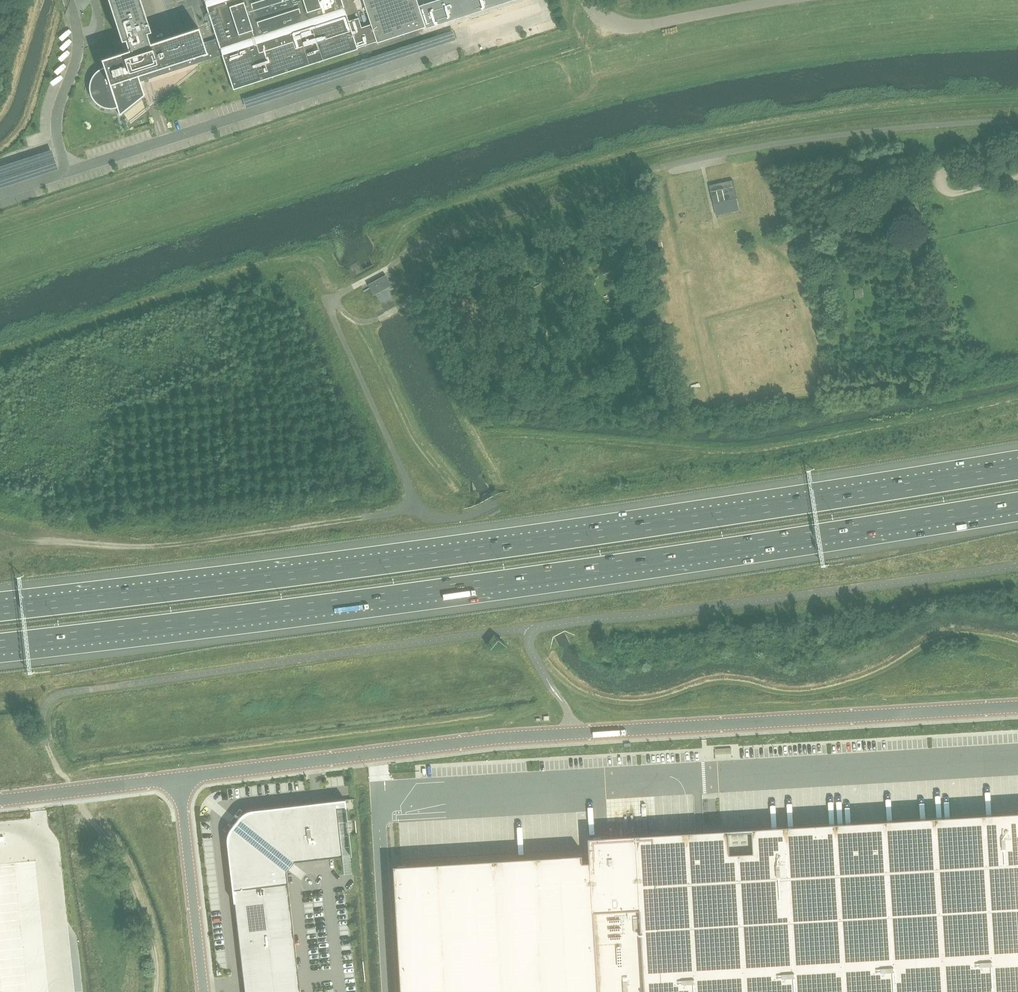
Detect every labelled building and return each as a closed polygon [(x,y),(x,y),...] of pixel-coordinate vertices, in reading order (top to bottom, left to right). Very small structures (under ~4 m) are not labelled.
[(346,14),(342,0),(204,0),(216,38),(203,43),(198,27),(149,43),(146,33),(150,31),(140,0),(108,0),(121,41),(125,39),(129,50),(101,59),(103,67),(103,68),(100,69),(98,70),(96,72),(94,74),(92,76),(90,80),(89,85),(89,88),(89,91),(90,93),(90,94),(91,96),(92,97),(93,99),(94,100),(95,101),(96,103),(98,104),(100,106),(102,107),(104,107),(106,108),(108,108),(111,108),(112,108),(115,108),(116,108),(117,107),(119,115),(145,95),(140,82),(149,79),(222,55),(233,90),(358,49),(346,14)] [(376,43),(424,27),(416,0),(362,0),(376,43)] [(364,55),(366,63),(377,61),(375,52),(364,55)] [(68,70),(59,77),(63,82),(72,75),(68,70)] [(733,180),(709,185),(713,204),(737,198),(733,180)] [(367,284),(368,285),(369,287),(363,290),(364,292),(370,289),(373,295),(391,285),(386,275),(367,284)] [(230,833),(227,844),(243,976),(297,969),(284,871),(294,858),(341,853),(334,800),(252,809),(244,813),(236,823),(230,833)] [(393,866),(400,991),(1017,991),(1017,813),(592,838),(593,862),(584,863),(583,855),(393,866)] [(243,976),(245,991),(299,991),(297,969),(243,976)]
